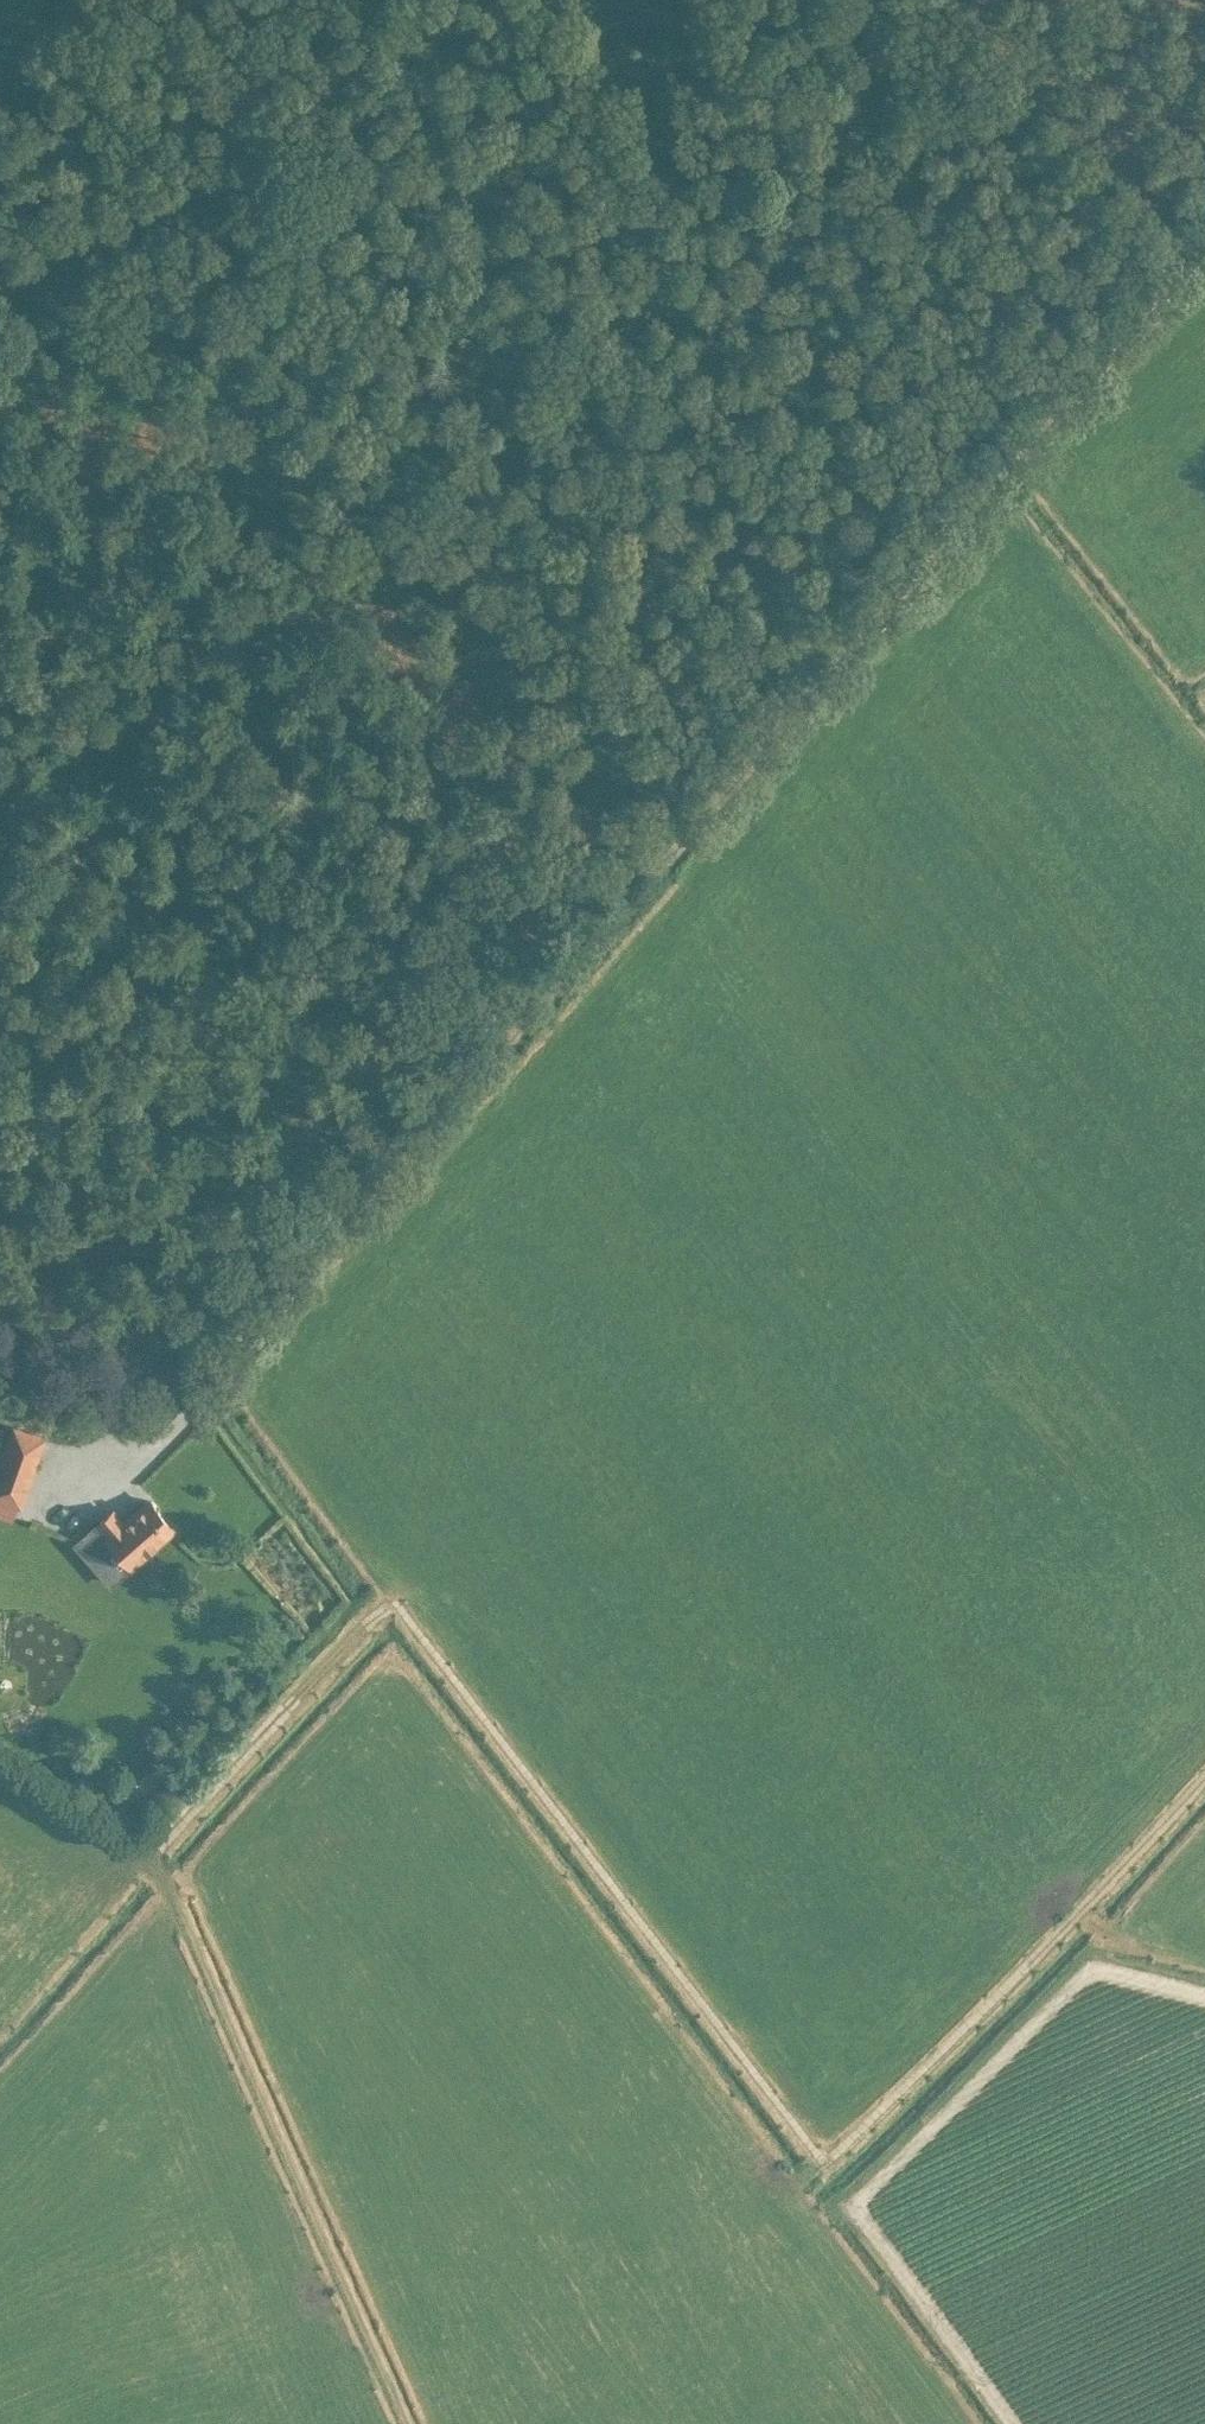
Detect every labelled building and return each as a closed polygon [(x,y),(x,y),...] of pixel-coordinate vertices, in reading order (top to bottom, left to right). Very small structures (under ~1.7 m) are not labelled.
[(21,1505),(44,1438),(22,1430),(14,1428),(0,1469),(0,1498),(21,1505)] [(107,1537),(132,1565),(174,1528),(149,1499),(124,1522),(114,1510),(100,1522),(110,1534),(107,1537)]
